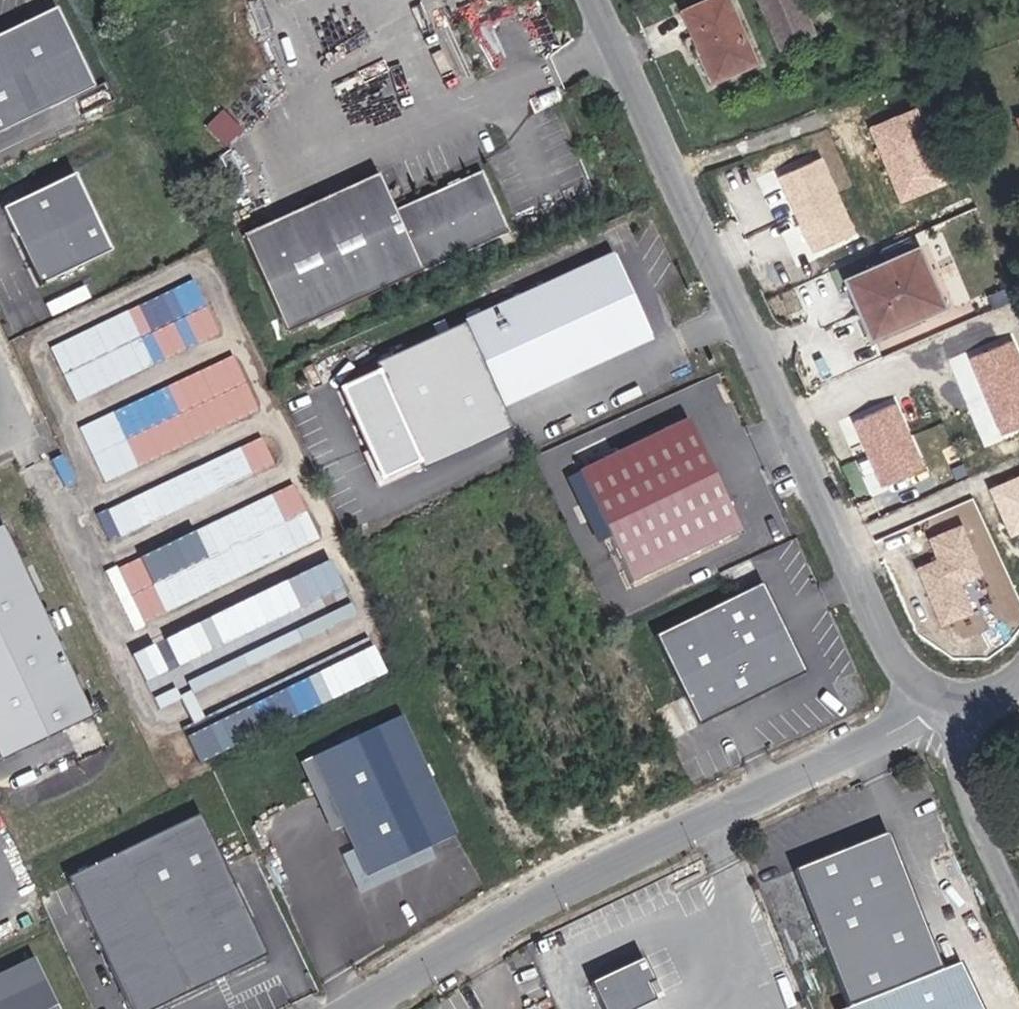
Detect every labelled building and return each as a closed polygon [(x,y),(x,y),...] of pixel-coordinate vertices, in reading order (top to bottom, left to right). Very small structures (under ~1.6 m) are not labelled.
[(761,68),(735,0),(733,0),(692,16),(716,79),(736,71),(738,78),(761,68)] [(822,38),(805,0),(763,0),(784,53),(822,38)] [(52,9),(0,35),(0,132),(91,87),(52,9)] [(203,133),(228,146),(240,125),(215,111),(203,133)] [(920,132),(887,145),(906,191),(938,178),(920,132)] [(377,174),(237,233),(288,332),(514,236),(485,175),(398,212),(377,174)] [(73,177),(1,211),(38,288),(110,253),(73,177)] [(876,340),(947,309),(920,248),(849,280),(876,340)] [(498,404),(649,336),(613,256),(409,348),(413,356),(376,374),(420,470),(510,430),(498,404)] [(200,280),(49,342),(73,399),(224,337),(200,280)] [(102,478),(265,415),(242,357),(79,420),(102,478)] [(915,408),(926,408),(927,397),(915,397),(915,408)] [(738,531),(684,420),(575,472),(628,583),(738,531)] [(270,441),(96,505),(107,535),(281,471),(270,441)] [(107,565),(131,625),(327,545),(303,486),(107,565)] [(4,523),(0,525),(0,742),(7,756),(98,710),(4,523)] [(337,564),(131,647),(155,706),(361,623),(337,564)] [(797,671),(756,580),(646,629),(686,720),(797,671)] [(377,638),(217,705),(230,736),(389,668),(377,638)] [(456,836),(401,717),(310,760),(365,878),(456,836)] [(201,811),(68,876),(132,1008),(152,1008),(269,952),(201,811)] [(947,959),(889,824),(793,866),(851,1001),(947,959)] [(37,955),(0,973),(0,1008),(62,1008),(37,955)]
